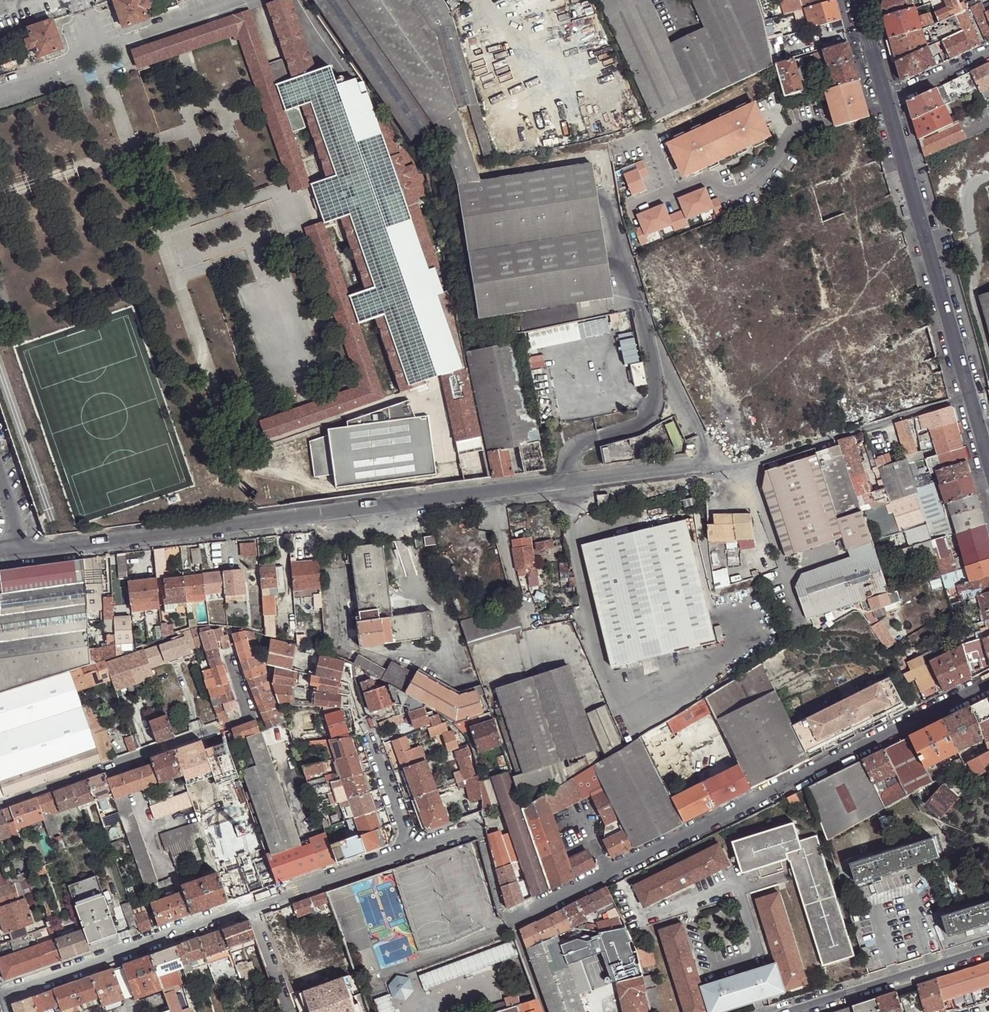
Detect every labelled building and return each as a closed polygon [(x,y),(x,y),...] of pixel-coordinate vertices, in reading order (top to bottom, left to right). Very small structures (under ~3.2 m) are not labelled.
[(147,0),(113,0),(122,28),(146,19),(143,9),(149,7),(147,0)] [(128,52),(134,68),(229,35),(231,40),(233,44),(238,43),(242,41),(291,181),(306,176),(291,134),(305,129),(298,107),(301,107),(326,179),(310,184),(315,198),(312,200),(316,211),(319,210),(324,224),(340,219),(365,290),(347,296),(326,233),(311,238),(360,380),(356,382),(351,383),(352,388),(354,392),(275,419),(274,418),(259,423),(264,439),(383,398),(357,322),(374,316),(401,392),(423,384),(422,381),(441,375),(454,441),(479,435),(465,369),(463,370),(447,291),(442,292),(433,269),(438,267),(407,179),(417,175),(414,165),(404,169),(399,155),(387,118),(362,83),(356,85),(354,80),(335,87),(329,68),(315,73),(289,0),(279,0),(266,5),(292,80),(289,82),(281,60),(267,65),(248,11),(128,52)] [(343,0),(311,0),(409,140),(426,129),(429,127),(431,125),(343,0)] [(431,125),(439,120),(457,108),(434,32),(431,24),(413,0),(343,0),(431,125)] [(450,18),(437,0),(413,0),(431,24),(450,18)] [(447,1),(452,9),(459,5),(457,0),(449,0),(447,1)] [(649,0),(599,0),(653,122),(777,66),(758,0),(691,0),(703,28),(669,44),(649,0)] [(803,9),(805,9),(836,0),(800,0),(803,9)] [(839,12),(836,0),(805,9),(810,28),(835,21),(841,19),(839,12)] [(883,17),(914,7),(912,0),(884,0),(880,8),(881,11),(883,17)] [(957,14),(963,11),(958,0),(947,0),(950,8),(936,14),(937,16),(939,21),(957,14)] [(986,42),(988,41),(988,19),(986,12),(982,2),(972,6),(986,42)] [(886,27),(889,39),(922,29),(919,18),(916,7),(914,7),(883,17),(886,27)] [(963,31),(971,49),(981,44),(966,9),(963,11),(957,14),(963,31)] [(465,27),(461,12),(451,14),(452,18),(454,25),(457,33),(461,33),(460,29),(465,27)] [(919,18),(922,29),(933,24),(929,14),(919,18)] [(937,43),(944,40),(963,31),(957,14),(939,21),(937,22),(933,24),(922,29),(929,47),(937,43)] [(454,25),(452,18),(450,18),(431,24),(434,32),(454,25)] [(18,43),(22,54),(32,52),(30,48),(34,46),(37,57),(62,48),(52,20),(28,28),(32,39),(18,43)] [(457,33),(454,25),(434,32),(457,108),(469,105),(476,102),(458,40),(457,33)] [(892,50),(896,63),(929,47),(922,29),(889,39),(892,50)] [(944,40),(951,59),(971,49),(963,31),(944,40)] [(229,35),(134,68),(135,73),(231,40),(229,35)] [(289,182),(291,181),(242,41),(238,43),(291,194),(293,193),(289,182)] [(932,57),(940,53),(937,43),(929,47),(932,57)] [(848,45),(843,46),(824,52),(828,65),(834,87),(858,80),(854,66),(848,45)] [(902,83),(937,66),(932,57),(929,47),(896,63),(899,72),(902,83)] [(795,60),(777,66),(785,96),(789,95),(803,91),(795,60)] [(981,93),(988,88),(988,64),(970,72),(978,88),(981,93)] [(954,79),(962,96),(978,88),(970,72),(954,79)] [(946,83),(954,100),(962,96),(954,79),(946,83)] [(834,87),(824,90),(833,120),(835,126),(869,116),(867,110),(863,98),(858,80),(834,87)] [(936,89),(944,105),(954,100),(946,83),(936,89)] [(984,99),(988,96),(988,88),(981,93),(984,99)] [(909,109),(912,119),(944,105),(936,89),(907,102),(909,109)] [(493,156),(476,102),(469,105),(485,158),(493,156)] [(671,151),(680,171),(683,169),(686,177),(725,159),(722,152),(727,149),(731,157),(769,139),(766,132),(769,130),(760,111),(757,112),(754,105),(715,122),(718,130),(713,132),(710,125),(671,143),(674,150),(671,151)] [(915,128),(918,139),(952,123),(944,105),(912,119),(915,128)] [(965,139),(988,128),(988,110),(987,107),(957,121),(965,139)] [(478,179),(457,108),(439,120),(457,182),(478,179)] [(921,147),(924,157),(965,139),(957,121),(952,123),(918,139),(921,147)] [(636,170),(623,175),(632,196),(645,190),(641,179),(648,176),(641,161),(634,164),(636,170)] [(592,162),(478,179),(457,182),(463,226),(465,232),(477,317),(611,298),(592,162)] [(306,176),(289,182),(293,193),(310,187),(306,176)] [(641,227),(634,229),(640,245),(647,242),(644,236),(671,225),(673,231),(688,225),(686,219),(713,208),(716,216),(723,213),(716,198),(710,201),(704,188),(677,199),(682,210),(668,216),(663,204),(636,215),(641,227)] [(322,222),(305,228),(309,239),(311,238),(326,233),(322,222)] [(305,228),(303,229),(356,382),(360,380),(311,238),(309,239),(305,228)] [(979,296),(988,330),(988,293),(979,296)] [(606,317),(526,334),(529,351),(610,334),(606,317)] [(467,353),(487,452),(507,448),(519,445),(538,441),(518,342),(467,353)] [(528,358),(530,371),(545,368),(543,356),(528,358)] [(645,383),(641,362),(629,364),(633,386),(645,383)] [(352,388),(258,421),(259,423),(274,418),(275,419),(354,392),(352,388)] [(333,474),(335,488),(436,475),(434,462),(435,462),(429,414),(415,415),(409,399),(346,421),(347,425),(327,428),(328,434),(309,441),(314,476),(333,474)] [(917,452),(917,453),(920,461),(923,460),(932,457),(963,447),(961,438),(958,427),(955,418),(952,406),(919,416),(920,419),(922,429),(930,427),(934,440),(936,446),(919,451),(917,452)] [(908,419),(895,423),(906,456),(917,453),(917,452),(908,419)] [(668,424),(674,451),(681,449),(675,422),(668,424)] [(479,435),(454,441),(457,454),(482,449),(479,435)] [(821,452),(817,453),(817,454),(838,518),(864,510),(869,508),(868,504),(875,502),(870,489),(873,488),(871,481),(868,482),(862,465),(866,463),(865,461),(861,462),(852,436),(838,440),(839,445),(821,452)] [(919,441),(919,451),(936,446),(934,440),(923,440),(919,441)] [(538,441),(519,445),(525,473),(544,470),(538,441)] [(633,442),(602,446),(603,454),(635,450),(633,442)] [(873,458),(872,454),(869,447),(865,448),(869,460),(873,458)] [(966,457),(963,447),(932,457),(933,461),(935,468),(941,466),(942,469),(967,461),(966,457)] [(487,452),(491,478),(512,475),(507,448),(487,452)] [(880,468),(885,467),(880,451),(872,454),(877,467),(878,467),(879,468),(880,468)] [(917,453),(906,456),(906,460),(908,465),(909,464),(919,461),(920,461),(917,453)] [(817,454),(779,466),(770,469),(765,471),(762,488),(762,489),(761,490),(786,558),(791,556),(843,538),(848,549),(874,541),(873,540),(864,510),(838,518),(817,454)] [(779,466),(777,460),(768,463),(770,469),(779,466)] [(889,497),(891,501),(917,492),(916,489),(913,479),(909,464),(908,465),(906,460),(885,467),(880,468),(884,480),(886,486),(886,487),(889,497)] [(919,461),(909,464),(913,479),(919,477),(916,465),(920,464),(919,461)] [(969,470),(967,461),(942,469),(937,471),(940,482),(941,484),(971,474),(969,470)] [(884,480),(880,468),(879,468),(879,469),(875,470),(879,482),(884,480)] [(974,486),(971,474),(941,484),(940,485),(946,504),(977,494),(974,486)] [(924,475),(919,477),(913,479),(916,489),(927,485),(924,475)] [(869,508),(864,510),(873,540),(900,532),(926,524),(921,511),(923,512),(943,505),(946,504),(940,485),(939,485),(917,492),(891,501),(869,508)] [(884,499),(889,497),(886,487),(881,489),(884,499)] [(979,502),(977,494),(946,504),(943,505),(947,517),(952,516),(980,507),(979,502)] [(610,510),(608,495),(597,496),(599,511),(610,510)] [(682,499),(684,507),(696,504),(695,496),(682,499)] [(947,517),(943,505),(923,512),(921,511),(926,524),(941,519),(947,517)] [(983,517),(980,507),(952,516),(957,533),(985,524),(983,517)] [(752,514),(714,515),(715,525),(709,526),(710,542),(755,539),(752,514)] [(952,516),(947,517),(941,519),(946,537),(957,533),(952,516)] [(610,667),(715,643),(686,519),(581,544),(610,667)] [(900,532),(873,540),(874,541),(875,545),(877,554),(878,558),(912,547),(921,544),(931,541),(946,537),(941,519),(926,524),(900,532)] [(985,524),(957,533),(958,537),(964,556),(965,562),(967,567),(988,560),(988,537),(985,524)] [(436,544),(433,537),(416,539),(417,547),(436,544)] [(529,537),(512,540),(514,549),(531,546),(529,537)] [(947,540),(946,537),(931,541),(935,555),(941,575),(956,570),(954,565),(953,560),(947,540)] [(552,539),(535,543),(536,551),(553,547),(552,539)] [(221,542),(212,543),(213,562),(222,561),(221,542)] [(241,543),(242,555),(257,554),(256,542),(241,543)] [(383,542),(350,547),(356,584),(359,611),(360,621),(392,616),(391,607),(383,542)] [(924,553),(921,544),(912,547),(914,556),(924,553)] [(877,554),(875,545),(850,553),(852,562),(877,554)] [(531,546),(514,549),(517,570),(526,569),(526,573),(528,573),(529,575),(537,574),(536,567),(534,568),(531,546)] [(166,548),(154,549),(157,577),(164,576),(163,570),(167,567),(166,548)] [(202,563),(200,548),(192,549),(194,564),(202,563)] [(125,553),(118,554),(121,581),(122,584),(129,583),(128,582),(125,553)] [(877,554),(852,562),(800,579),(796,587),(808,619),(818,616),(836,610),(861,602),(869,599),(888,593),(890,592),(878,558),(877,554)] [(941,575),(935,555),(925,559),(931,579),(941,575)] [(964,556),(953,560),(954,565),(965,562),(964,556)] [(84,559),(84,560),(87,609),(101,607),(99,589),(99,569),(101,568),(100,557),(84,559)] [(319,559),(291,562),(293,590),(321,587),(319,559)] [(69,671),(70,672),(91,664),(90,649),(87,609),(84,560),(72,561),(0,569),(0,575),(2,591),(0,594),(0,692),(69,671)] [(967,567),(966,568),(967,574),(970,582),(988,576),(988,560),(967,567)] [(575,587),(569,562),(561,563),(561,569),(562,571),(551,573),(551,579),(547,580),(548,592),(555,591),(555,594),(563,592),(563,589),(571,588),(575,587)] [(561,569),(561,563),(561,562),(550,564),(551,570),(561,569)] [(276,567),(261,568),(262,588),(277,587),(277,584),(276,567)] [(962,575),(960,569),(956,570),(941,575),(946,589),(958,586),(965,583),(962,575)] [(242,570),(223,571),(225,591),(225,595),(244,593),(242,570)] [(223,571),(203,574),(206,593),(225,591),(223,571)] [(203,574),(184,576),(186,601),(188,606),(188,611),(192,611),(191,600),(189,601),(188,595),(206,593),(203,574)] [(186,601),(184,576),(164,579),(166,592),(162,593),(163,596),(164,596),(166,611),(177,610),(176,606),(176,603),(184,602),(184,605),(184,607),(188,606),(186,601)] [(970,582),(965,583),(958,586),(960,594),(962,601),(969,599),(979,596),(988,592),(988,576),(970,582)] [(128,582),(129,583),(132,611),(135,611),(135,607),(134,603),(156,600),(156,605),(154,605),(155,613),(160,612),(157,578),(128,582)] [(958,586),(946,589),(949,599),(951,598),(960,594),(958,586)] [(898,591),(888,594),(891,601),(892,605),(902,602),(898,591)] [(979,596),(980,601),(985,620),(987,620),(988,619),(988,592),(979,596)] [(888,594),(888,593),(869,599),(873,612),(892,605),(891,601),(888,594)] [(114,615),(112,596),(104,597),(106,619),(114,619),(114,617),(114,615)] [(980,601),(979,596),(969,599),(970,604),(980,601)] [(873,612),(869,599),(861,602),(865,611),(869,612),(873,612)] [(461,622),(468,641),(519,625),(514,606),(461,622)] [(836,610),(818,616),(824,626),(840,617),(836,610)] [(395,616),(392,616),(360,621),(356,621),(359,647),(433,636),(429,611),(395,616)] [(959,615),(954,616),(957,625),(958,629),(963,627),(959,615)] [(106,619),(106,631),(114,631),(114,623),(114,619),(106,619)] [(987,620),(985,620),(972,624),(977,641),(983,639),(988,637),(988,627),(987,620)] [(114,631),(115,656),(122,653),(121,643),(132,642),(131,623),(114,623),(114,631)] [(167,623),(162,624),(162,627),(163,639),(173,636),(172,626),(167,626),(167,623)] [(877,633),(882,629),(879,623),(873,627),(877,633)] [(207,650),(217,647),(215,640),(220,639),(219,636),(223,635),(221,628),(212,630),(211,630),(210,627),(201,630),(200,629),(191,631),(192,633),(195,645),(204,642),(207,650)] [(877,633),(887,649),(894,644),(884,628),(882,629),(877,633)] [(244,630),(234,633),(236,643),(247,640),(256,638),(254,632),(244,630)] [(102,647),(90,649),(91,664),(105,660),(115,656),(114,631),(106,631),(107,643),(107,646),(102,647)] [(195,645),(192,633),(186,635),(190,649),(196,647),(195,645)] [(223,635),(219,636),(220,639),(223,648),(232,646),(228,634),(223,635)] [(185,635),(183,635),(173,639),(174,642),(172,643),(176,655),(190,650),(190,649),(186,635),(185,635)] [(276,666),(291,670),(296,645),(272,639),(268,664),(276,666)] [(985,644),(983,639),(977,641),(970,643),(972,648),(985,644)] [(247,640),(236,643),(239,652),(250,649),(256,647),(255,643),(249,645),(247,640)] [(172,643),(162,646),(166,658),(176,655),(172,643)] [(972,648),(970,643),(963,645),(963,647),(966,658),(974,656),(972,648)] [(162,646),(145,651),(149,664),(166,658),(162,646)] [(326,655),(302,646),(301,652),(321,658),(322,656),(328,657),(329,655),(326,655)] [(209,659),(220,656),(217,647),(207,650),(209,659)] [(963,647),(933,662),(931,663),(940,682),(943,689),(945,693),(972,679),(966,658),(963,647)] [(143,649),(106,663),(110,674),(112,673),(114,681),(131,676),(131,675),(141,672),(139,665),(141,664),(144,671),(151,669),(150,668),(149,664),(145,651),(143,649)] [(250,649),(239,652),(242,661),(253,657),(250,649)] [(190,650),(176,655),(166,658),(168,662),(191,654),(190,650)] [(261,664),(265,663),(261,654),(253,657),(242,661),(245,670),(256,666),(261,664)] [(933,662),(929,654),(923,657),(927,665),(931,663),(933,662)] [(966,658),(972,679),(982,674),(982,673),(976,655),(974,656),(966,658)] [(223,665),(220,656),(209,659),(211,663),(204,665),(205,670),(212,668),(223,665)] [(322,656),(321,658),(318,673),(317,676),(340,681),(344,665),(344,662),(328,657),(322,656)] [(359,656),(354,663),(369,672),(382,679),(387,671),(359,656)] [(923,693),(926,701),(941,694),(939,691),(936,684),(927,665),(923,657),(908,664),(912,671),(906,674),(910,680),(911,682),(916,680),(923,693)] [(166,658),(149,664),(150,668),(168,662),(166,658)] [(105,661),(70,673),(76,690),(102,681),(102,680),(111,677),(110,674),(106,663),(105,661)] [(391,662),(387,671),(382,679),(388,683),(406,693),(416,675),(391,662)] [(739,764),(751,789),(810,759),(806,751),(793,725),(761,662),(705,697),(712,711),(739,764)] [(369,672),(354,663),(353,664),(354,669),(356,676),(369,676),(369,672)] [(215,677),(226,673),(223,665),(212,668),(214,671),(206,673),(208,679),(215,677)] [(259,675),(256,666),(245,670),(248,679),(259,675)] [(298,671),(293,670),(291,670),(276,666),(273,683),(293,687),(296,687),(298,671)] [(532,677),(560,760),(596,749),(568,666),(532,677)] [(418,669),(416,675),(406,693),(428,706),(451,721),(456,723),(463,721),(487,713),(481,694),(471,689),(459,692),(418,669)] [(5,796),(101,761),(91,733),(82,707),(76,690),(70,673),(70,672),(69,671),(0,692),(0,782),(5,796)] [(212,687),(228,682),(226,673),(215,677),(217,681),(211,683),(212,687)] [(264,673),(259,675),(248,679),(251,688),(262,684),(267,681),(264,673)] [(340,681),(317,676),(312,674),(312,679),(312,685),(315,686),(319,687),(318,690),(339,693),(340,681)] [(132,679),(131,676),(114,681),(112,682),(114,685),(132,679)] [(524,772),(548,764),(560,760),(532,677),(497,689),(500,701),(524,772)] [(793,725),(806,751),(903,704),(890,677),(793,725)] [(371,711),(395,704),(389,685),(377,689),(374,680),(371,679),(362,682),(371,711)] [(212,697),(231,691),(228,682),(212,687),(209,688),(212,697)] [(292,700),(293,687),(273,683),(270,682),(272,688),(276,697),(277,703),(280,703),(292,704),(292,700)] [(408,706),(410,712),(426,707),(428,706),(406,693),(388,683),(389,685),(395,704),(408,706)] [(254,696),(264,691),(264,688),(262,684),(251,688),(254,696)] [(478,686),(471,689),(481,694),(487,713),(490,712),(491,712),(490,709),(487,700),(482,686),(478,686)] [(276,697),(272,688),(264,691),(254,696),(258,704),(276,697)] [(215,706),(234,700),(231,691),(212,697),(215,706)] [(340,707),(341,695),(316,693),(316,702),(315,706),(333,706),(340,707)] [(117,695),(123,711),(126,710),(120,694),(117,695)] [(280,705),(280,703),(277,703),(276,697),(258,704),(261,712),(272,708),(280,705)] [(641,736),(647,747),(712,711),(705,697),(641,736)] [(971,707),(980,723),(988,718),(988,698),(971,707)] [(215,706),(219,720),(219,721),(228,718),(229,720),(240,717),(234,700),(215,706)] [(493,703),(516,775),(524,772),(500,701),(493,703)] [(89,704),(82,707),(91,733),(98,731),(89,704)] [(283,713),(280,705),(272,708),(275,716),(283,713)] [(410,712),(411,717),(415,728),(420,727),(432,722),(433,725),(434,727),(442,724),(438,714),(435,716),(429,718),(428,713),(426,707),(410,712)] [(593,729),(610,722),(604,707),(587,714),(593,729)] [(980,723),(971,707),(943,721),(959,752),(986,740),(980,723)] [(275,716),(272,708),(261,712),(264,720),(275,716)] [(343,710),(335,712),(325,715),(332,736),(348,731),(349,731),(343,713),(343,710)] [(286,721),(283,713),(275,716),(278,724),(286,721)] [(382,725),(382,730),(407,721),(407,718),(405,714),(399,716),(380,723),(382,725)] [(157,742),(174,736),(166,715),(149,720),(157,742)] [(278,724),(275,716),(264,720),(267,728),(278,724)] [(980,723),(986,740),(987,744),(988,742),(988,718),(980,723)] [(233,741),(260,731),(256,720),(233,729),(234,732),(230,733),(233,741)] [(501,745),(492,720),(469,727),(477,752),(501,745)] [(463,721),(456,723),(459,727),(463,732),(465,731),(463,721)] [(959,752),(943,721),(911,737),(926,769),(930,767),(957,754),(959,752)] [(446,722),(442,724),(434,727),(430,728),(429,729),(432,736),(449,730),(446,722)] [(101,761),(114,757),(104,729),(98,731),(91,733),(101,761)] [(421,731),(414,733),(415,737),(429,732),(427,729),(425,730),(421,731)] [(242,771),(271,760),(262,732),(260,731),(233,741),(231,741),(242,771)] [(470,743),(468,740),(458,745),(454,731),(444,734),(447,747),(439,750),(440,755),(441,755),(448,752),(453,751),(459,749),(470,743)] [(227,743),(223,732),(221,733),(208,738),(214,756),(216,763),(233,757),(227,743)] [(136,750),(142,747),(137,733),(131,734),(132,737),(136,750)] [(293,742),(303,741),(300,733),(291,736),(293,742)] [(414,733),(405,736),(408,744),(417,741),(415,737),(414,733)] [(360,753),(353,736),(332,739),(330,739),(332,746),(335,755),(336,758),(360,753)] [(405,736),(394,741),(404,768),(416,764),(410,750),(408,744),(405,736)] [(636,846),(684,822),(671,797),(641,736),(626,745),(594,764),(605,786),(618,812),(620,817),(623,822),(626,828),(626,829),(636,846)] [(131,751),(136,750),(132,737),(126,739),(131,751)] [(926,769),(911,737),(885,750),(897,774),(898,776),(902,784),(903,786),(908,796),(912,794),(933,783),(926,769)] [(214,756),(208,738),(189,745),(195,762),(196,762),(214,756)] [(332,746),(330,739),(318,740),(318,745),(319,747),(329,746),(332,746)] [(195,762),(189,745),(174,750),(183,775),(189,773),(199,769),(196,762),(195,762)] [(410,750),(416,764),(426,760),(421,746),(410,750)] [(463,775),(465,781),(475,777),(468,757),(470,757),(467,747),(456,752),(463,775)] [(183,775),(174,750),(150,758),(152,764),(159,783),(183,775)] [(897,774),(885,750),(863,761),(875,785),(897,774)] [(366,772),(360,753),(336,758),(337,762),(340,772),(342,778),(366,772)] [(498,755),(504,774),(509,772),(510,772),(503,753),(498,755)] [(969,764),(977,778),(988,772),(988,753),(969,764)] [(656,765),(662,778),(676,771),(669,758),(656,765)] [(300,842),(271,760),(242,771),(271,852),(300,842)] [(323,760),(302,764),(307,778),(310,777),(309,773),(324,770),(323,760)] [(416,764),(404,768),(414,798),(437,790),(436,787),(426,760),(416,764)] [(875,785),(863,761),(838,773),(832,776),(808,788),(829,840),(886,807),(881,798),(875,785)] [(108,779),(112,794),(114,798),(126,794),(146,787),(159,783),(152,764),(125,773),(108,779)] [(516,775),(512,776),(516,791),(552,778),(548,764),(524,772),(516,775)] [(605,786),(594,764),(544,795),(550,813),(551,813),(592,793),(605,786)] [(739,764),(701,783),(706,794),(714,790),(731,782),(738,795),(751,789),(739,764)] [(930,767),(926,769),(933,783),(955,771),(958,769),(956,765),(934,776),(930,767)] [(968,769),(966,765),(965,766),(958,769),(955,771),(957,775),(962,772),(964,771),(968,769)] [(338,779),(342,778),(340,772),(337,772),(331,774),(331,775),(332,778),(332,781),(338,779)] [(372,791),(366,772),(342,778),(347,793),(349,799),(372,791)] [(492,778),(501,804),(533,897),(548,889),(534,844),(522,808),(520,804),(516,791),(512,776),(510,772),(509,772),(504,774),(492,778)] [(189,773),(183,775),(185,780),(185,783),(187,787),(188,791),(195,788),(189,773)] [(105,774),(88,780),(93,795),(95,800),(112,794),(108,779),(105,774)] [(239,774),(227,778),(225,779),(251,851),(264,846),(239,774)] [(183,775),(159,783),(160,785),(165,784),(167,791),(168,793),(187,787),(185,783),(183,784),(182,781),(185,780),(183,775)] [(332,778),(331,775),(308,782),(310,787),(332,781),(332,778)] [(471,802),(482,800),(479,782),(479,781),(478,776),(475,777),(465,781),(467,786),(471,802)] [(336,788),(339,796),(347,793),(342,778),(338,779),(341,787),(336,788)] [(484,781),(488,808),(501,804),(492,778),(484,781)] [(341,787),(338,779),(332,781),(310,787),(313,798),(317,796),(327,793),(327,791),(336,788),(341,787)] [(88,780),(71,786),(77,801),(79,806),(79,809),(96,803),(95,800),(93,795),(88,780)] [(436,787),(437,790),(454,785),(458,783),(456,780),(436,787)] [(482,800),(483,809),(488,808),(484,781),(483,781),(479,782),(482,800)] [(684,822),(738,795),(731,782),(714,790),(706,794),(701,783),(671,797),(684,822)] [(160,785),(159,783),(146,787),(149,793),(151,799),(153,805),(165,800),(163,795),(161,796),(160,792),(162,791),(161,789),(160,785)] [(71,786),(53,792),(60,813),(79,806),(77,801),(71,786)] [(200,786),(195,788),(188,791),(188,792),(193,805),(199,821),(203,834),(205,839),(208,847),(214,845),(217,844),(220,843),(200,786)] [(618,812),(605,786),(592,793),(607,823),(608,823),(609,822),(608,819),(612,817),(611,816),(618,812)] [(887,809),(908,796),(903,786),(881,798),(886,807),(887,809)] [(947,811),(953,806),(958,799),(944,786),(927,804),(942,817),(947,811)] [(187,787),(168,793),(163,795),(165,800),(188,792),(188,791),(187,787)] [(414,798),(426,830),(448,823),(437,790),(414,798)] [(374,797),(372,791),(349,799),(351,804),(355,817),(378,809),(374,797)] [(53,792),(37,798),(44,819),(50,835),(54,835),(59,832),(52,816),(60,813),(53,792)] [(165,800),(153,805),(150,806),(155,818),(193,805),(188,792),(165,800)] [(349,799),(347,793),(339,796),(339,798),(340,802),(349,799)] [(114,798),(145,887),(158,883),(126,794),(114,798)] [(800,802),(797,794),(788,798),(790,804),(791,806),(800,802)] [(544,795),(522,808),(534,844),(559,835),(557,831),(552,817),(551,813),(550,813),(544,795)] [(37,798),(10,807),(18,832),(26,829),(25,826),(44,819),(37,798)] [(351,804),(349,799),(340,802),(343,807),(351,804)] [(957,810),(953,806),(947,811),(952,815),(957,810)] [(0,811),(0,838),(18,833),(18,832),(10,807),(0,811)] [(383,826),(378,809),(355,817),(356,819),(360,834),(383,826)] [(613,820),(620,817),(618,812),(611,816),(612,817),(608,819),(609,822),(613,820)] [(342,815),(322,822),(324,828),(333,825),(335,824),(343,821),(344,821),(343,817),(342,815)] [(203,834),(199,821),(161,835),(165,847),(166,847),(169,846),(203,834)] [(743,874),(788,859),(786,854),(801,849),(799,842),(794,823),(733,842),(743,874)] [(385,826),(363,834),(369,850),(390,843),(385,826)] [(613,857),(636,846),(626,829),(604,840),(613,857)] [(500,832),(487,836),(506,908),(509,909),(524,901),(500,832)] [(326,833),(311,838),(319,868),(336,862),(330,845),(326,833)] [(170,851),(175,865),(198,857),(193,842),(195,842),(199,840),(205,839),(203,834),(169,846),(170,851)] [(336,862),(368,851),(363,836),(361,837),(360,834),(330,845),(336,862)] [(54,835),(50,835),(53,843),(56,841),(62,839),(63,839),(62,836),(55,838),(54,835)] [(559,835),(534,844),(548,889),(573,877),(566,860),(567,860),(559,835)] [(786,854),(788,859),(788,862),(791,862),(822,966),(854,957),(817,836),(799,842),(801,849),(786,854)] [(311,838),(300,842),(309,872),(319,868),(311,838)] [(933,838),(851,864),(857,883),(939,857),(933,838)] [(62,839),(56,841),(59,850),(66,848),(62,839)] [(208,847),(205,839),(199,840),(207,863),(213,861),(212,859),(208,847)] [(198,857),(175,865),(176,867),(181,865),(182,865),(200,859),(195,842),(193,842),(198,857)] [(309,872),(300,842),(271,852),(267,854),(268,857),(277,883),(309,872)] [(212,859),(218,857),(215,848),(214,845),(208,847),(212,859)] [(720,845),(634,886),(645,907),(730,866),(720,845)] [(567,860),(566,860),(573,877),(595,866),(587,850),(567,860)] [(268,857),(230,871),(238,897),(258,890),(275,884),(277,883),(268,857)] [(42,860),(30,864),(32,870),(44,865),(42,860)] [(213,874),(217,873),(213,861),(207,863),(208,868),(211,868),(213,874)] [(44,865),(32,870),(34,875),(46,871),(44,865)] [(211,868),(208,868),(196,873),(198,879),(213,874),(211,868)] [(0,870),(0,887),(9,884),(4,869),(0,870)] [(183,891),(191,914),(227,901),(217,873),(213,874),(198,879),(182,885),(180,885),(183,891)] [(181,880),(182,885),(198,879),(196,873),(187,876),(186,876),(186,877),(186,878),(185,878),(181,880)] [(34,875),(14,883),(19,899),(25,898),(40,893),(34,875)] [(76,909),(83,928),(89,945),(118,934),(106,898),(98,875),(68,885),(76,909)] [(145,887),(147,893),(173,884),(171,878),(158,883),(145,887)] [(19,899),(14,883),(9,884),(0,887),(0,906),(19,899)] [(614,901),(607,888),(590,896),(596,910),(614,901)] [(150,902),(158,925),(191,914),(183,891),(150,902)] [(329,901),(326,893),(294,904),(298,917),(316,910),(315,907),(329,901)] [(779,893),(756,900),(777,964),(785,990),(808,983),(779,893)] [(590,896),(579,901),(586,915),(596,910),(590,896)] [(19,899),(0,906),(0,920),(4,933),(9,932),(25,926),(33,923),(25,898),(19,899)] [(579,901),(565,909),(573,926),(588,919),(586,915),(579,901)] [(135,914),(133,910),(130,902),(123,905),(127,917),(135,914)] [(988,923),(988,902),(943,917),(949,935),(988,923)] [(140,931),(151,928),(144,906),(133,910),(135,914),(139,927),(140,931)] [(565,909),(551,915),(559,935),(575,929),(573,926),(565,909)] [(127,917),(131,930),(139,927),(135,914),(127,917)] [(521,930),(527,948),(558,936),(559,935),(551,915),(531,925),(521,930)] [(600,932),(605,931),(624,927),(619,917),(616,918),(597,923),(598,926),(600,932)] [(254,937),(248,920),(222,929),(228,946),(254,937)] [(35,929),(33,923),(25,926),(27,932),(35,929)] [(659,931),(684,1011),(709,1011),(702,988),(681,924),(659,931)] [(25,926),(9,932),(12,940),(26,935),(28,934),(27,932),(25,926)] [(651,1010),(643,978),(640,965),(636,949),(626,926),(624,927),(605,931),(624,1011),(651,1011),(651,1010)] [(83,928),(55,938),(62,959),(90,949),(89,945),(83,928)] [(229,948),(228,946),(222,929),(198,937),(205,956),(229,948)] [(89,945),(90,949),(119,939),(118,934),(89,945)] [(558,936),(527,948),(551,1011),(586,1011),(558,936)] [(190,961),(205,956),(198,937),(174,946),(182,967),(186,977),(190,976),(189,970),(192,968),(192,967),(190,961)] [(38,944),(45,965),(62,959),(55,938),(51,939),(39,943),(38,944)] [(425,971),(432,989),(514,959),(507,941),(425,971)] [(0,957),(0,968),(4,980),(45,965),(38,944),(0,957)] [(182,967),(174,946),(150,954),(158,975),(182,967)] [(650,947),(636,949),(640,965),(653,962),(650,947)] [(230,952),(229,948),(205,956),(207,961),(208,963),(231,954),(230,952)] [(234,951),(230,952),(231,954),(233,960),(239,957),(237,952),(234,953),(234,951)] [(158,975),(150,954),(123,963),(121,965),(125,976),(133,995),(161,985),(158,975)] [(207,961),(205,956),(190,961),(192,967),(207,961)] [(863,960),(866,969),(873,966),(871,957),(868,958),(863,960)] [(237,970),(238,973),(243,971),(240,962),(235,964),(237,970)] [(937,979),(943,1001),(988,987),(988,962),(937,979)] [(702,988),(709,1011),(718,1011),(785,990),(777,964),(702,988)] [(124,999),(113,967),(91,975),(98,996),(100,1002),(102,1006),(124,999)] [(341,972),(307,990),(318,1011),(362,1011),(341,972)] [(98,996),(91,975),(53,989),(59,1008),(60,1010),(80,1003),(98,996)] [(643,978),(651,1010),(663,1007),(655,976),(643,978)] [(399,979),(392,986),(396,996),(405,998),(412,989),(408,980),(399,979)] [(918,984),(919,990),(926,1011),(933,1011),(945,1008),(943,1001),(937,979),(918,984)] [(162,988),(161,985),(133,995),(134,996),(138,999),(163,990),(162,988)] [(53,989),(31,996),(36,1011),(37,1011),(53,1006),(55,1010),(59,1008),(53,989)] [(175,989),(168,992),(164,993),(170,1009),(171,1011),(183,1011),(175,989)] [(904,1011),(926,1011),(919,990),(899,997),(904,1011)] [(877,997),(882,1011),(904,1011),(899,997),(897,991),(877,997)] [(185,993),(178,995),(184,1010),(191,1007),(185,993)] [(163,995),(145,1002),(147,1007),(165,1001),(163,995)] [(31,996),(11,1003),(14,1011),(36,1011),(31,996)] [(82,1008),(100,1002),(98,996),(80,1003),(82,1008)] [(854,1005),(856,1011),(882,1011),(877,997),(854,1005)] [(538,999),(519,1005),(521,1011),(543,1011),(538,999)] [(402,1003),(384,1009),(385,1011),(406,1011),(402,1003)] [(507,1009),(505,1003),(485,1009),(486,1011),(497,1011),(507,1009)]
